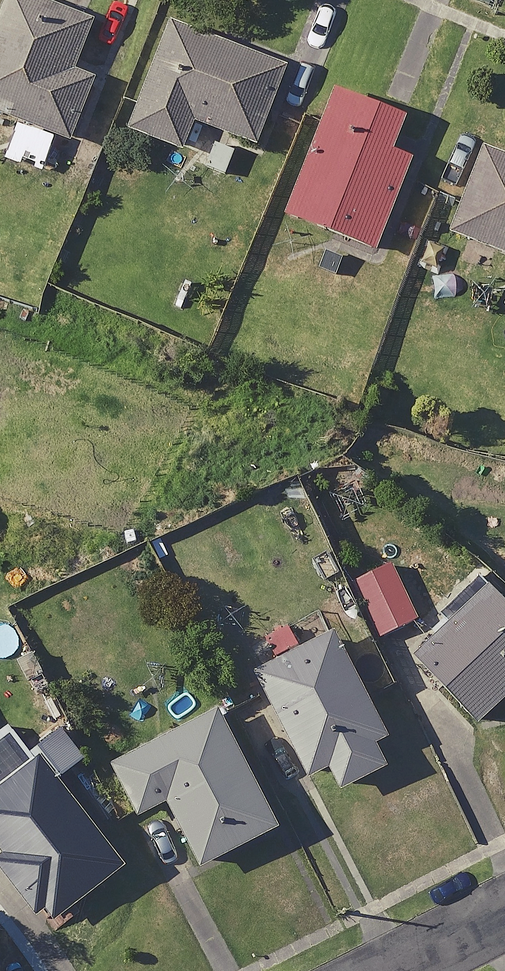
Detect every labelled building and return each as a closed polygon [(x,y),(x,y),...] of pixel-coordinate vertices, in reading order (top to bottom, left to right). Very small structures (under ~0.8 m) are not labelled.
[(54,0),(0,0),(0,112),(64,136),(87,76),(65,68),(86,12),(54,0)] [(282,59),(161,13),(118,125),(176,147),(187,118),(250,142),(282,59)] [(397,107),(331,83),(284,212),(371,243),(404,153),(383,145),(397,107)] [(55,146),(24,132),(11,158),(42,173),(55,146)] [(233,151),(202,136),(190,163),(221,177),(233,151)] [(475,138),(441,228),(504,252),(504,150),(475,138)] [(442,617),(408,652),(472,715),(504,681),(504,600),(451,547),(412,587),(442,617)] [(411,618),(385,562),(347,579),(372,635),(411,618)] [(382,758),(326,635),(255,668),(302,769),(321,760),(331,782),(382,758)] [(265,822),(208,710),(109,760),(133,809),(161,795),(193,859),(265,822)] [(53,719),(25,740),(9,719),(0,727),(0,864),(40,916),(116,858),(52,773),(78,753),(53,719)]
